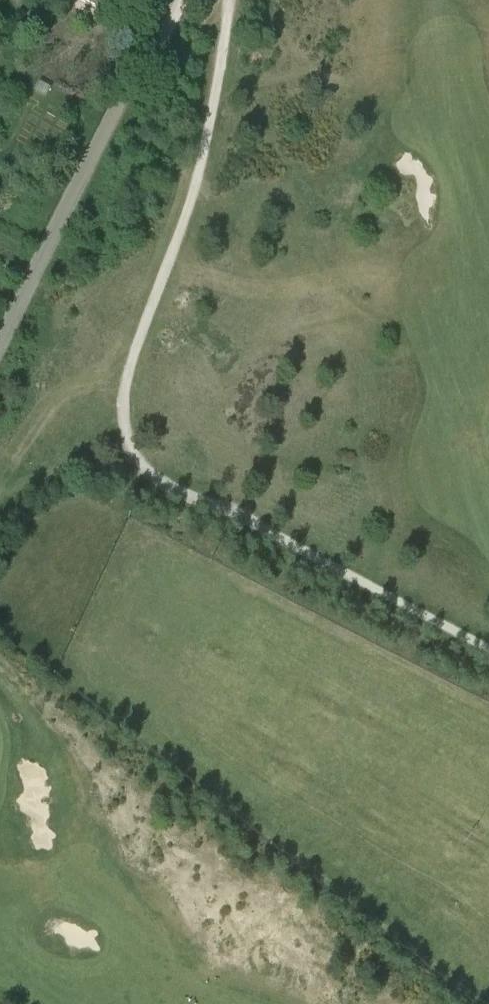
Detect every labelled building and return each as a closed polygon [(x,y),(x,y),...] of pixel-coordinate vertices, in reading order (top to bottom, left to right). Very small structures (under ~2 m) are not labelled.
[(110,16),(118,0),(79,0),(110,16)]
